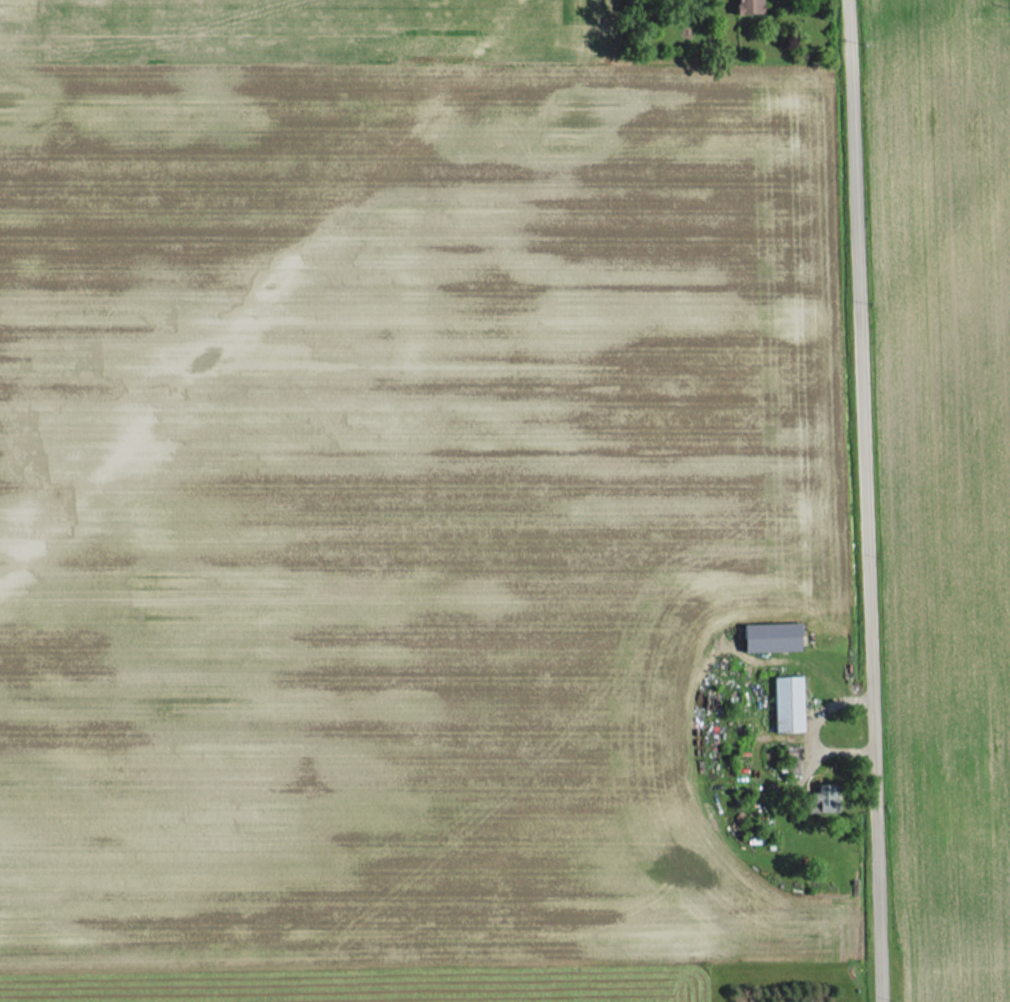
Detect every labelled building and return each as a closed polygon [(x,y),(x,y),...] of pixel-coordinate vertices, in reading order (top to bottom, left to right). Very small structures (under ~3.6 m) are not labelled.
[(736,15),(760,14),(759,0),(736,0),(736,15)] [(743,653),(801,652),(800,624),(742,625),(743,653)] [(801,678),(772,678),(773,734),(801,733),(801,678)] [(837,810),(836,785),(816,785),(817,810),(837,810)]
